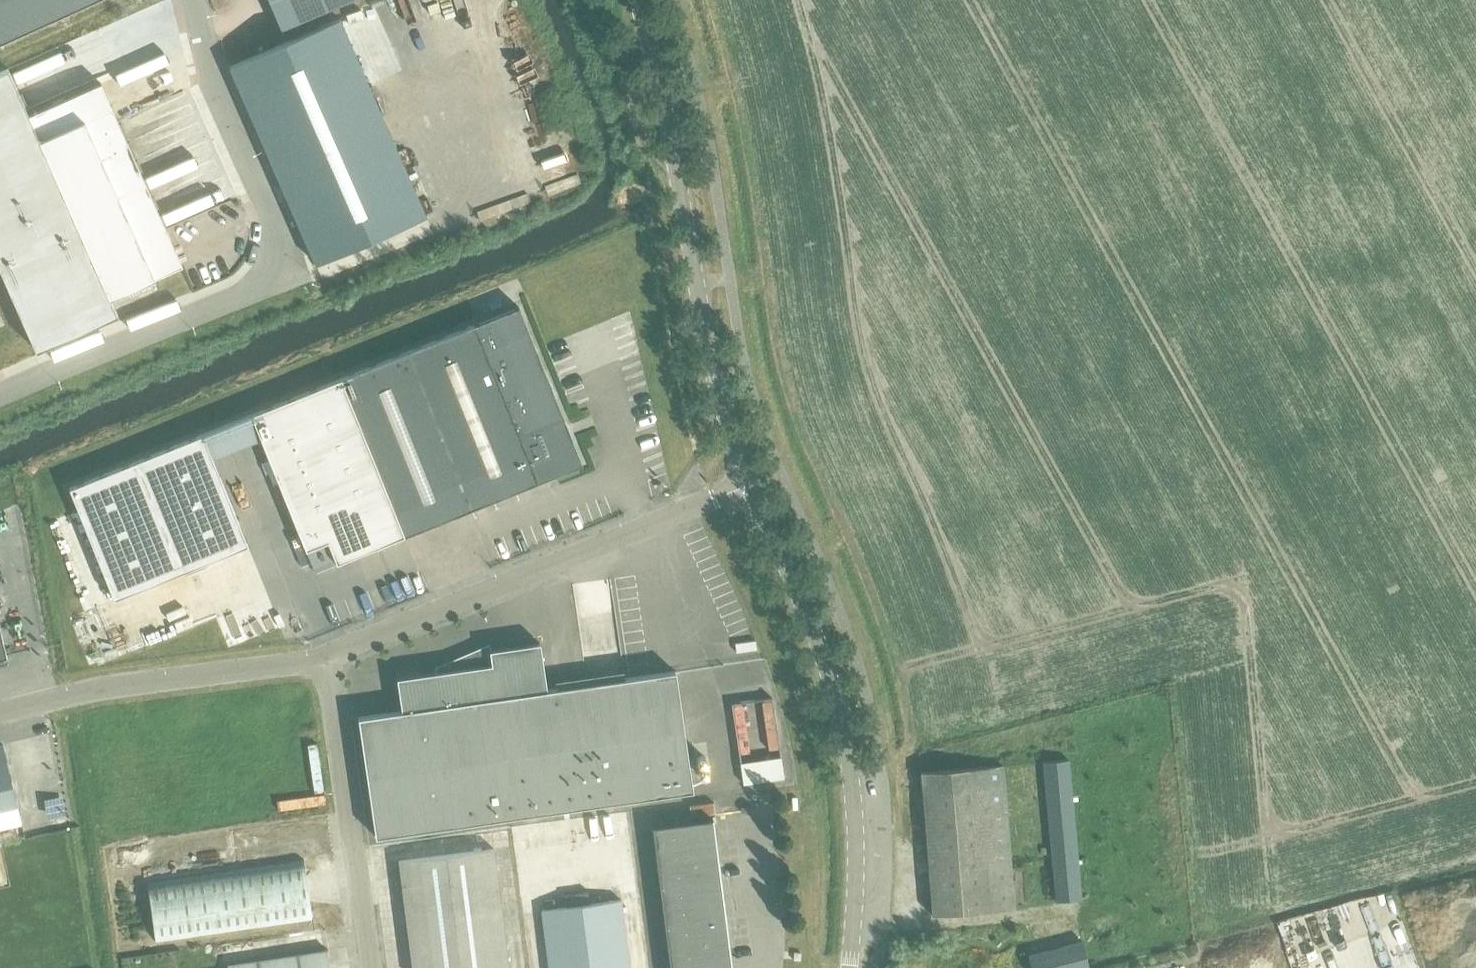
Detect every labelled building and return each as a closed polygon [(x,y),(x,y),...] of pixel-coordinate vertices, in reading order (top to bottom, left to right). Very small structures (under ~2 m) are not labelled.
[(94,0),(0,0),(0,42),(94,0)] [(281,28),(346,0),(268,0),(281,28)] [(411,37),(427,27),(419,14),(403,23),(411,37)] [(341,18),(230,67),(316,264),(427,215),(341,18)] [(0,72),(0,269),(36,350),(117,314),(110,298),(182,266),(117,119),(101,83),(29,115),(8,68),(0,72)] [(314,571),(581,464),(518,307),(251,414),(314,571)] [(203,434),(68,488),(113,598),(247,544),(203,434)] [(692,790),(675,671),(546,690),(539,643),(490,650),(489,643),(435,666),(435,672),(396,678),(401,711),(358,717),(375,836),(692,790)] [(783,761),(782,715),(767,715),(767,704),(749,705),(749,719),(742,720),(742,761),(783,761)] [(21,822),(3,744),(0,745),(0,827),(21,822)] [(1081,898),(1068,759),(1042,761),(1055,901),(1081,898)] [(790,763),(747,764),(748,787),(790,786),(790,763)] [(1002,765),(920,772),(920,773),(921,773),(932,915),(1014,908),(1002,765)] [(656,867),(717,859),(712,818),(651,826),(656,867)] [(493,848),(398,860),(412,967),(504,967),(509,967),(493,848)] [(311,919),(302,859),(147,881),(155,941),(311,919)] [(717,859),(656,867),(661,906),(722,898),(717,859)] [(727,938),(722,898),(661,906),(666,946),(727,938)] [(548,967),(629,967),(620,899),(541,909),(548,967)] [(727,938),(666,946),(669,967),(731,967),(727,938)] [(1081,940),(1027,954),(1031,967),(1089,967),(1081,940)] [(227,965),(227,967),(330,967),(327,949),(227,965)]
